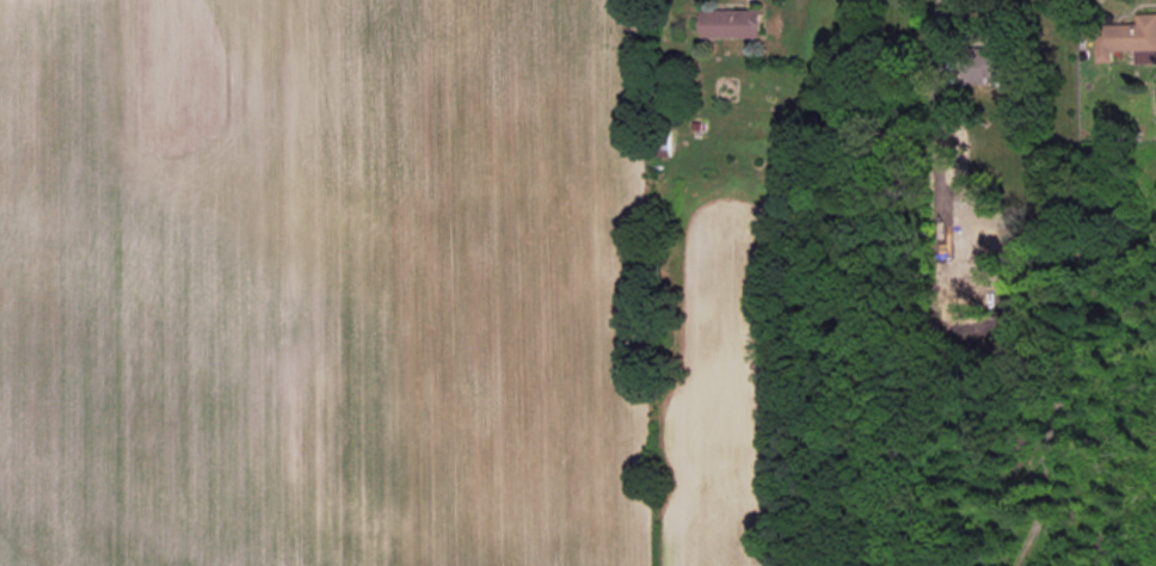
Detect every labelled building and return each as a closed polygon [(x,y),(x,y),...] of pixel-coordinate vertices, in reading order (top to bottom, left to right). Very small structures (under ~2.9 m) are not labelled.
[(762,37),(761,9),(701,10),(702,38),(762,37)] [(1155,63),(1155,14),(1137,14),(1137,24),(1096,24),(1096,62),(1112,62),(1112,51),(1135,51),(1135,64),(1155,63)] [(1022,78),(1022,49),(986,49),(985,77),(1022,78)]
